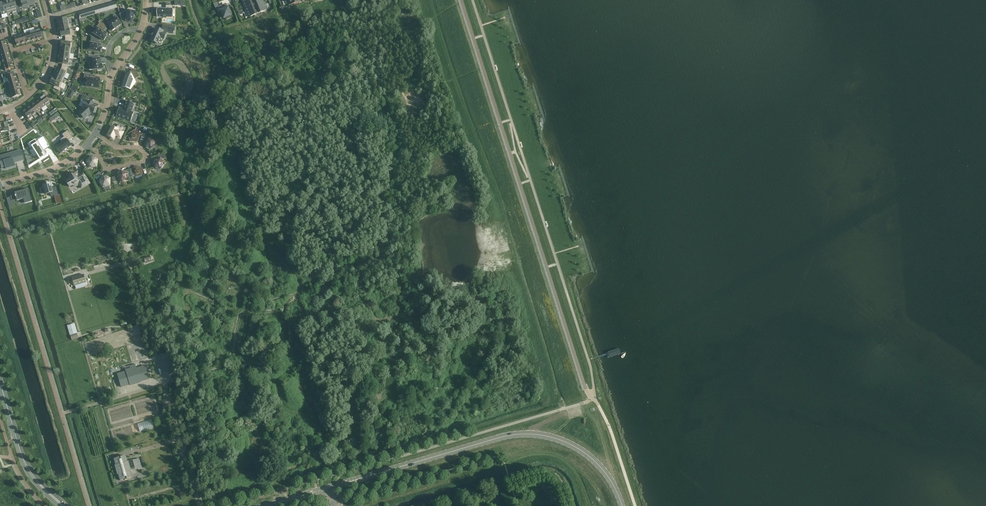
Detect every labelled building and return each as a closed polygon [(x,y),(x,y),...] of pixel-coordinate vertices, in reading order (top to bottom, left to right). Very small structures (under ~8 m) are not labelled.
[(12,12),(17,10),(14,0),(11,0),(9,1),(12,12)] [(27,0),(20,0),(21,1),(22,5),(19,6),(21,12),(24,11),(24,10),(29,8),(27,0)] [(29,8),(35,7),(35,9),(39,7),(37,0),(34,1),(33,0),(27,0),(29,8)] [(253,6),(250,0),(243,0),(242,1),(245,9),(253,6)] [(9,1),(3,2),(7,14),(12,12),(9,1)] [(255,5),(259,13),(266,10),(263,2),(255,5)] [(228,7),(226,8),(225,4),(219,7),(221,10),(220,11),(224,19),(231,15),(230,12),(228,7)] [(104,5),(96,8),(98,13),(105,11),(104,5)] [(158,9),(158,17),(172,17),(172,10),(173,10),(173,6),(166,6),(166,9),(158,9)] [(245,9),(249,17),(256,14),(256,13),(253,6),(245,9)] [(126,21),(128,21),(128,22),(133,23),(134,16),(135,16),(135,12),(128,11),(120,15),(122,20),(124,19),(126,19),(126,21)] [(116,28),(118,27),(121,25),(116,15),(113,17),(115,20),(108,24),(110,27),(109,27),(111,31),(112,30),(112,31),(116,29),(116,28)] [(96,27),(93,33),(104,40),(106,36),(107,34),(105,33),(104,32),(106,29),(106,28),(102,20),(98,22),(99,24),(97,28),(96,27)] [(150,40),(161,45),(163,39),(166,33),(166,30),(170,30),(170,33),(173,34),(173,27),(174,27),(174,26),(163,26),(163,29),(161,29),(161,31),(156,28),(150,40)] [(65,39),(71,39),(73,39),(71,29),(60,31),(61,37),(65,36),(65,39)] [(90,43),(88,50),(100,52),(101,48),(101,45),(100,45),(97,45),(98,40),(92,36),(90,43)] [(71,39),(65,39),(65,42),(61,42),(61,47),(71,49),(72,43),(71,43),(71,39)] [(101,65),(100,58),(100,59),(95,59),(95,56),(89,55),(89,62),(92,62),(93,70),(97,70),(97,71),(101,70),(101,69),(102,69),(102,65),(101,65)] [(62,67),(68,69),(68,64),(69,59),(70,60),(70,59),(59,58),(58,63),(62,64),(62,67)] [(54,73),(64,78),(67,73),(66,73),(68,69),(62,67),(61,70),(57,68),(54,73)] [(126,74),(121,86),(130,90),(134,85),(136,82),(134,80),(139,77),(136,70),(133,69),(132,74),(127,74),(126,74)] [(53,78),(63,83),(62,83),(64,78),(54,73),(55,74),(53,78)] [(7,76),(7,74),(4,74),(5,77),(6,77),(7,82),(17,79),(15,74),(7,76)] [(84,74),(83,81),(86,81),(85,86),(99,88),(100,80),(94,79),(95,75),(84,74)] [(53,78),(50,83),(55,86),(53,88),(59,91),(63,83),(53,78)] [(7,82),(9,87),(18,85),(17,79),(7,82)] [(20,90),(18,85),(9,87),(10,93),(20,90)] [(12,98),(21,95),(20,90),(10,93),(12,98)] [(50,102),(45,95),(40,98),(46,106),(50,102)] [(89,98),(83,95),(81,100),(85,102),(82,109),(83,109),(79,113),(80,114),(79,115),(82,118),(83,117),(84,118),(89,114),(90,114),(91,113),(93,114),(94,112),(95,112),(96,109),(95,108),(96,106),(92,105),(93,103),(92,103),(90,102),(89,101),(88,103),(87,102),(89,98)] [(40,98),(36,102),(41,109),(46,106),(40,98)] [(134,104),(127,101),(124,109),(119,108),(116,116),(131,121),(134,113),(131,112),(134,104)] [(36,102),(32,105),(37,112),(41,109),(36,102)] [(33,115),(37,112),(32,105),(27,108),(33,115)] [(27,108),(23,112),(28,119),(33,115),(27,108)] [(58,113),(49,119),(51,122),(60,115),(58,113)] [(112,126),(107,135),(114,139),(115,135),(116,136),(120,138),(123,132),(123,131),(124,131),(126,128),(118,124),(116,128),(112,126)] [(142,136),(144,131),(143,130),(136,128),(135,131),(134,130),(128,134),(130,142),(138,142),(140,135),(142,136)] [(73,138),(68,131),(62,135),(64,137),(60,140),(62,142),(56,147),(61,153),(71,146),(68,142),(73,138)] [(144,131),(142,136),(145,137),(144,141),(146,142),(145,145),(150,150),(156,145),(154,138),(152,138),(152,136),(149,135),(149,133),(147,132),(144,131)] [(36,141),(30,145),(40,160),(47,156),(44,151),(50,147),(46,140),(39,144),(38,142),(37,143),(36,141)] [(2,169),(6,168),(6,169),(15,166),(14,161),(23,159),(20,150),(0,156),(0,163),(2,169)] [(165,154),(158,156),(158,159),(153,160),(153,167),(160,170),(165,164),(162,160),(166,159),(165,154)] [(98,160),(91,156),(89,158),(86,156),(80,163),(85,168),(88,165),(89,168),(96,167),(97,165),(98,164),(98,163),(97,162),(98,160)] [(131,177),(134,176),(135,178),(142,176),(143,169),(136,166),(132,170),(131,169),(129,169),(131,177)] [(116,176),(120,182),(128,180),(128,178),(131,177),(129,169),(126,170),(126,172),(121,170),(116,176)] [(70,178),(66,181),(70,187),(74,185),(74,184),(78,182),(81,188),(89,183),(86,177),(83,174),(83,173),(78,176),(77,173),(73,176),(71,176),(71,177),(70,177),(70,178)] [(110,178),(103,176),(98,181),(103,188),(110,186),(110,178)] [(50,193),(51,196),(58,194),(56,187),(51,189),(50,183),(43,185),(44,188),(41,189),(42,194),(45,193),(46,194),(50,193)] [(15,193),(10,195),(10,197),(12,201),(13,201),(16,200),(26,197),(27,202),(31,201),(28,190),(15,193)] [(71,278),(74,286),(86,282),(83,274),(71,278)] [(67,326),(70,336),(70,335),(77,333),(74,323),(67,326)] [(607,354),(608,358),(620,354),(618,349),(607,353),(607,354)] [(164,353),(158,355),(160,361),(166,358),(164,353)] [(149,379),(145,366),(136,369),(135,365),(130,366),(131,370),(117,374),(121,387),(149,379)] [(114,459),(120,481),(131,477),(125,456),(114,459)]
